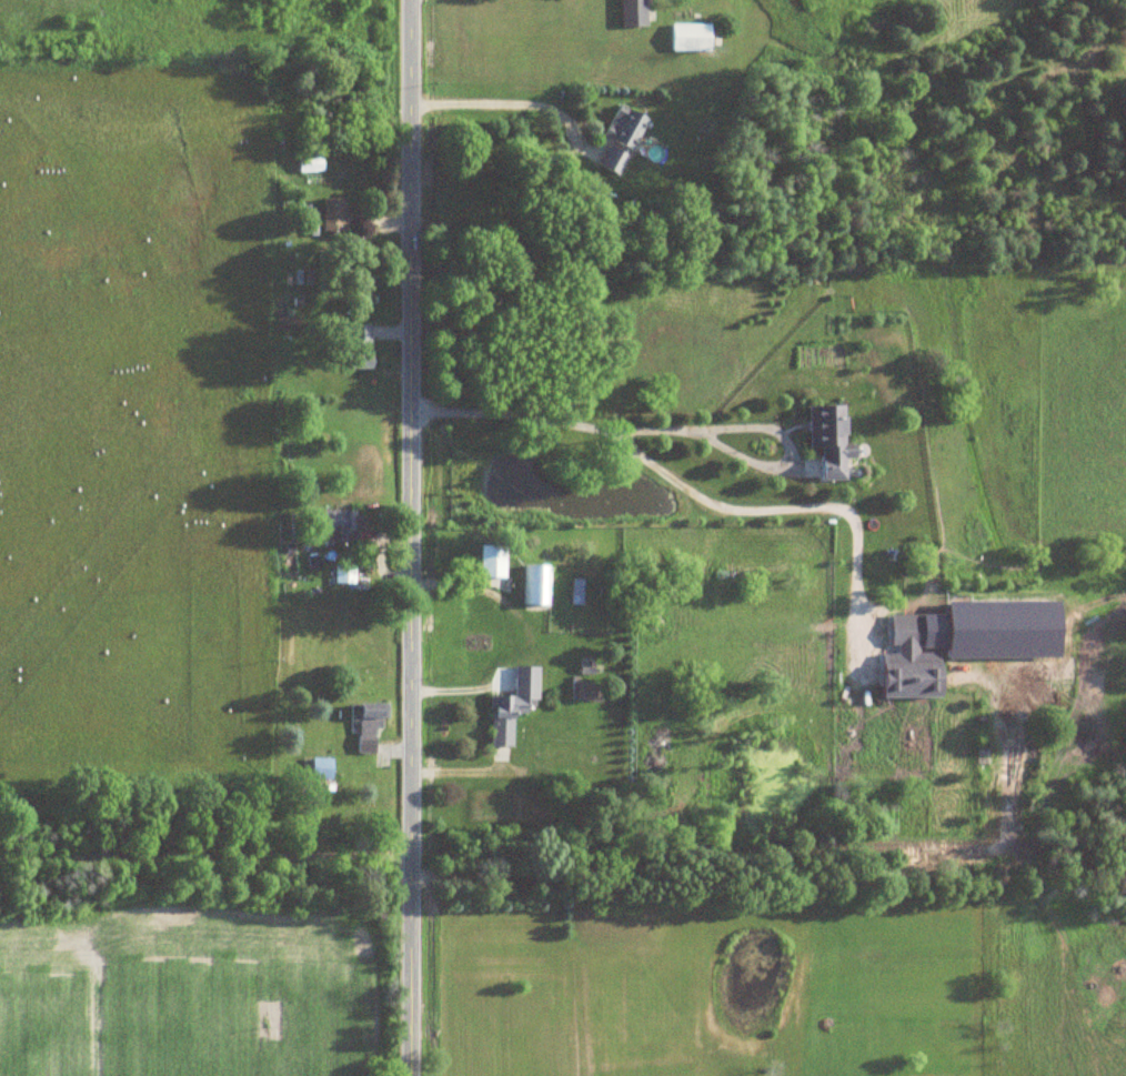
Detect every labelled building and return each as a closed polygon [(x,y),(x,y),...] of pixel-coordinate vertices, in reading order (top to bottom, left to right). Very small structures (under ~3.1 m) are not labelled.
[(619,28),(644,28),(644,0),(619,0),(619,28)] [(708,53),(708,25),(668,25),(668,53),(708,53)] [(646,121),(617,106),(599,140),(628,155),(646,121)] [(625,160),(608,150),(597,169),(614,179),(625,160)] [(296,174),(321,174),(321,158),(296,158),(296,174)] [(342,233),(342,199),(320,199),(320,233),(342,233)] [(803,449),(815,449),(815,460),(803,460),(803,481),(839,481),(839,460),(849,460),(849,447),(840,447),(839,408),(803,408),(803,449)] [(354,545),(354,512),(320,512),(320,545),(354,545)] [(476,579),(502,579),(502,547),(476,547),(476,579)] [(331,567),(331,585),(351,585),(351,567),(331,567)] [(548,567),(522,567),(522,607),(548,607),(548,567)] [(877,655),(877,699),(936,699),(937,654),(920,654),(920,617),(888,616),(888,655),(877,655)] [(488,695),(488,748),(510,748),(510,713),(534,713),(534,695),(488,695)] [(356,755),(374,755),(375,720),(385,720),(385,706),(348,706),(347,723),(356,723),(356,755)] [(329,761),(308,761),(308,781),(329,781),(329,761)]
